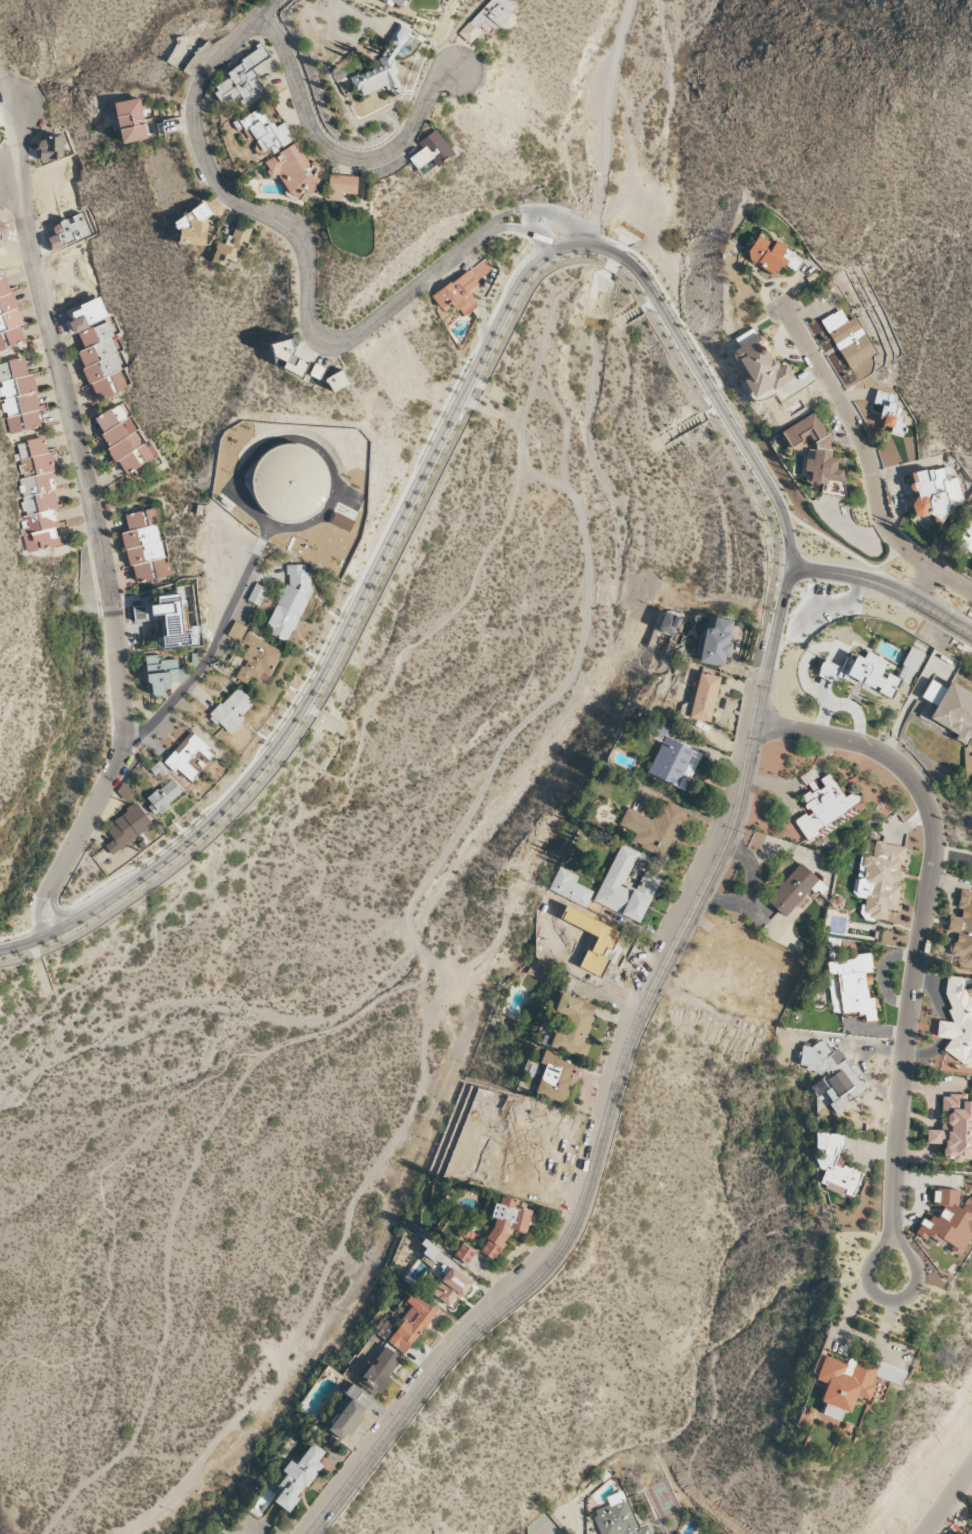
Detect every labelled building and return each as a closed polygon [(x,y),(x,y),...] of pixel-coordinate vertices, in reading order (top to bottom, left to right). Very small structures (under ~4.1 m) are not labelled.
[(399,10),(405,0),(384,0),(399,10)] [(507,0),(490,0),(458,34),(468,43),(486,24),(493,30),(515,7),(507,0)] [(351,76),(356,91),(361,94),(384,87),(390,91),(399,88),(395,73),(396,71),(393,59),(410,30),(399,23),(388,41),(388,44),(381,57),(378,58),(381,67),(351,76)] [(270,56),(261,42),(257,45),(261,52),(210,86),(221,103),(236,93),(245,106),(266,92),(251,69),(270,56)] [(113,102),(115,113),(113,113),(119,144),(147,139),(140,98),(113,102)] [(263,155),(293,140),(283,122),(272,129),(261,108),(233,123),(237,131),(248,125),(263,155)] [(435,166),(452,154),(434,130),(417,142),(422,148),(408,158),(416,169),(429,159),(435,166)] [(62,136),(39,137),(39,160),(63,159),(62,136)] [(262,161),(271,178),(279,174),(291,197),(328,177),(319,162),(312,166),(298,142),(262,161)] [(339,194),(356,195),(357,175),(328,174),(327,200),(339,201),(339,194)] [(178,243),(205,245),(208,213),(181,210),(178,243)] [(51,251),(90,234),(81,213),(51,225),(55,234),(45,238),(51,251)] [(6,240),(8,221),(0,220),(0,239),(6,240)] [(251,227),(236,221),(227,244),(218,241),(211,260),(236,269),(251,227)] [(804,259),(774,240),(771,243),(758,235),(744,256),(775,276),(783,263),(796,271),(804,259)] [(430,295),(440,310),(450,304),(455,311),(460,308),(464,315),(477,306),(471,297),(481,291),(475,280),(483,275),(476,265),(430,295)] [(19,325),(23,324),(5,275),(0,277),(0,351),(25,342),(19,325)] [(856,316),(847,321),(841,309),(821,320),(847,368),(875,353),(856,316)] [(130,387),(104,323),(78,333),(84,349),(77,352),(97,400),(130,387)] [(752,399),(793,378),(786,363),(776,368),(756,327),(734,338),(739,348),(733,351),(745,377),(742,378),(752,399)] [(277,338),(270,355),(285,361),(282,368),(301,376),(307,362),(290,354),(294,345),(277,338)] [(8,434),(42,427),(32,373),(28,374),(24,358),(0,363),(0,395),(8,434)] [(322,368),(314,364),(310,372),(318,376),(322,368)] [(332,392),(348,383),(341,370),(325,378),(332,392)] [(896,395),(876,390),(873,404),(881,405),(879,415),(883,416),(881,426),(890,428),(889,431),(900,434),(904,416),(898,414),(900,406),(894,405),(896,395)] [(126,475),(158,455),(149,442),(144,445),(118,404),(92,420),(126,475)] [(783,428),(782,433),(789,447),(806,438),(815,439),(814,450),(805,449),(803,471),(810,472),(809,482),(823,484),(829,481),(842,482),(843,470),(836,469),(837,457),(832,457),(828,447),(832,445),(816,412),(783,428)] [(62,545),(54,509),(60,508),(45,437),(16,443),(18,453),(15,454),(20,479),(17,479),(25,516),(20,517),(27,552),(62,545)] [(297,526),(310,522),(322,513),(329,501),(332,487),(331,473),(325,461),(315,451),(302,444),(288,443),(275,446),(263,453),(254,463),(249,476),(249,489),(252,502),(259,513),(270,521),(283,526),(297,526)] [(909,473),(912,492),(911,492),(915,518),(942,514),(942,509),(964,506),(959,477),(951,478),(949,467),(909,473)] [(172,575),(169,562),(166,562),(154,508),(125,515),(128,531),(122,533),(134,583),(172,575)] [(971,554),(971,538),(962,533),(956,546),(971,554)] [(309,565),(287,565),(287,576),(265,630),(265,632),(289,642),(309,592),(309,565)] [(247,600),(259,606),(267,589),(255,583),(247,600)] [(133,606),(134,621),(164,618),(166,636),(163,636),(163,646),(202,643),(200,625),(188,626),(187,612),(181,612),(180,594),(157,596),(158,604),(133,606)] [(676,635),(680,616),(662,612),(658,631),(676,635)] [(732,620),(713,617),(711,629),(701,627),(695,662),(722,666),(724,657),(729,658),(731,643),(728,643),(732,620)] [(240,641),(246,626),(233,621),(228,636),(240,641)] [(282,649),(245,634),(241,643),(250,646),(236,678),(247,683),(250,676),(258,680),(260,675),(269,679),(282,649)] [(922,652),(909,647),(902,666),(904,667),(900,679),(911,683),(922,652)] [(900,679),(882,671),(886,660),(866,652),(863,659),(855,655),(853,660),(846,657),(841,667),(823,660),(818,671),(844,682),(846,676),(892,697),(900,679)] [(145,656),(147,683),(151,683),(152,696),(164,695),(164,682),(185,681),(184,668),(178,668),(177,659),(160,660),(160,655),(145,656)] [(720,677),(697,672),(686,717),(709,722),(720,677)] [(921,697),(935,704),(945,688),(930,680),(921,697)] [(949,681),(928,719),(956,735),(954,739),(967,747),(971,738),(971,694),(949,681)] [(228,733),(255,704),(237,686),(209,715),(228,733)] [(664,737),(670,723),(654,717),(646,735),(661,741),(646,773),(683,790),(700,753),(664,737)] [(191,781),(200,771),(191,763),(198,754),(207,762),(215,753),(190,731),(163,762),(173,771),(176,768),(191,781)] [(149,769),(156,778),(166,770),(159,761),(149,769)] [(804,837),(861,804),(853,791),(844,797),(830,773),(819,779),(821,784),(800,797),(809,812),(794,820),(804,837)] [(183,793),(171,779),(145,800),(157,815),(183,793)] [(626,808),(618,826),(635,832),(630,842),(667,858),(687,811),(663,800),(654,820),(626,808)] [(112,820),(115,826),(107,831),(113,840),(105,845),(111,855),(153,826),(137,803),(112,820)] [(906,847),(875,841),(872,857),(863,855),(861,867),(865,868),(862,880),(856,879),(853,892),(866,895),(862,915),(885,919),(887,909),(895,910),(900,884),(898,884),(901,867),(902,867),(906,847)] [(594,902),(640,923),(660,877),(644,870),(636,890),(624,884),(638,852),(619,844),(594,902)] [(575,883),(578,876),(558,867),(548,889),(584,907),(592,891),(575,883)] [(961,892),(957,917),(948,915),(946,931),(955,933),(951,955),(958,956),(956,967),(971,969),(971,893),(961,892)] [(576,964),(606,977),(613,962),(609,961),(622,930),(596,919),(576,964)] [(832,1015),(863,1012),(864,1022),(875,1020),(873,997),(866,997),(864,973),(872,972),(870,955),(826,960),(832,1015)] [(962,990),(964,978),(948,975),(946,984),(950,1021),(946,1022),(938,1020),(935,1036),(947,1038),(943,1059),(971,1064),(971,989),(962,990)] [(550,1046),(584,1059),(589,1045),(583,1042),(596,1006),(561,993),(554,1011),(572,1017),(569,1026),(558,1022),(550,1046)] [(866,1091),(839,1051),(831,1050),(825,1042),(820,1041),(811,1047),(801,1046),(799,1065),(816,1067),(826,1060),(824,1077),(821,1079),(828,1089),(824,1092),(830,1101),(830,1105),(835,1112),(866,1091)] [(577,1063),(544,1052),(540,1063),(545,1065),(535,1093),(563,1103),(577,1063)] [(966,1101),(966,1095),(943,1095),(942,1130),(926,1130),(926,1143),(942,1144),(942,1160),(971,1160),(971,1101),(966,1101)] [(862,1172),(837,1163),(837,1158),(844,1141),(844,1134),(815,1133),(815,1167),(824,1170),(818,1185),(842,1194),(845,1194),(853,1197),(862,1172)] [(947,1245),(955,1244),(971,1223),(971,1196),(967,1197),(957,1189),(933,1190),(934,1201),(942,1209),(938,1218),(922,1218),(916,1231),(947,1245)] [(530,1209),(515,1206),(516,1200),(501,1197),(492,1211),(491,1217),(494,1219),(493,1225),(486,1236),(485,1241),(479,1251),(494,1260),(504,1244),(504,1242),(512,1231),(526,1233),(530,1209)] [(474,1252),(461,1243),(453,1255),(466,1264),(474,1252)] [(455,1296),(459,1299),(472,1283),(451,1267),(431,1293),(448,1306),(455,1296)] [(405,1355),(436,1309),(412,1292),(405,1302),(411,1306),(387,1342),(405,1355)] [(354,1381),(377,1397),(389,1378),(388,1377),(401,1358),(385,1346),(372,1365),(368,1362),(354,1381)] [(904,1370),(874,1362),(873,1364),(846,1357),(845,1363),(830,1359),(832,1354),(820,1351),(812,1379),(825,1383),(820,1402),(840,1408),(839,1410),(850,1413),(854,1396),(870,1400),(871,1395),(873,1395),(876,1383),(883,1385),(884,1381),(900,1386),(904,1370)] [(343,1441),(367,1410),(354,1400),(361,1391),(352,1383),(344,1393),(350,1398),(327,1429),(343,1441)] [(273,1502),(289,1512),(299,1498),(298,1498),(322,1464),(318,1461),(325,1451),(312,1442),(297,1465),(290,1460),(282,1470),(286,1473),(277,1487),(281,1490),(273,1502)] [(647,1524),(637,1527),(623,1490),(606,1497),(609,1504),(592,1511),(601,1533),(651,1533),(647,1524)]
